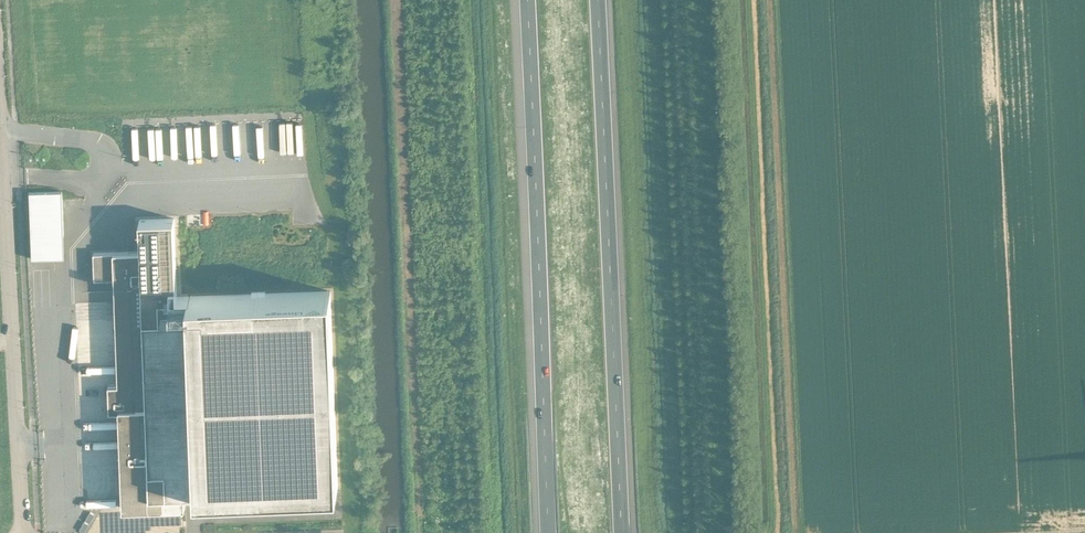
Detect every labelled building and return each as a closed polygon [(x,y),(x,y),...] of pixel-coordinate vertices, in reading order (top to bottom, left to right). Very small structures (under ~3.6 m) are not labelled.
[(141,255),(93,257),(94,283),(114,283),(118,388),(108,388),(109,415),(119,415),(123,512),(177,510),(176,497),(196,497),(196,496),(338,491),(330,295),(177,301),(174,222),(139,224),(141,255)]
